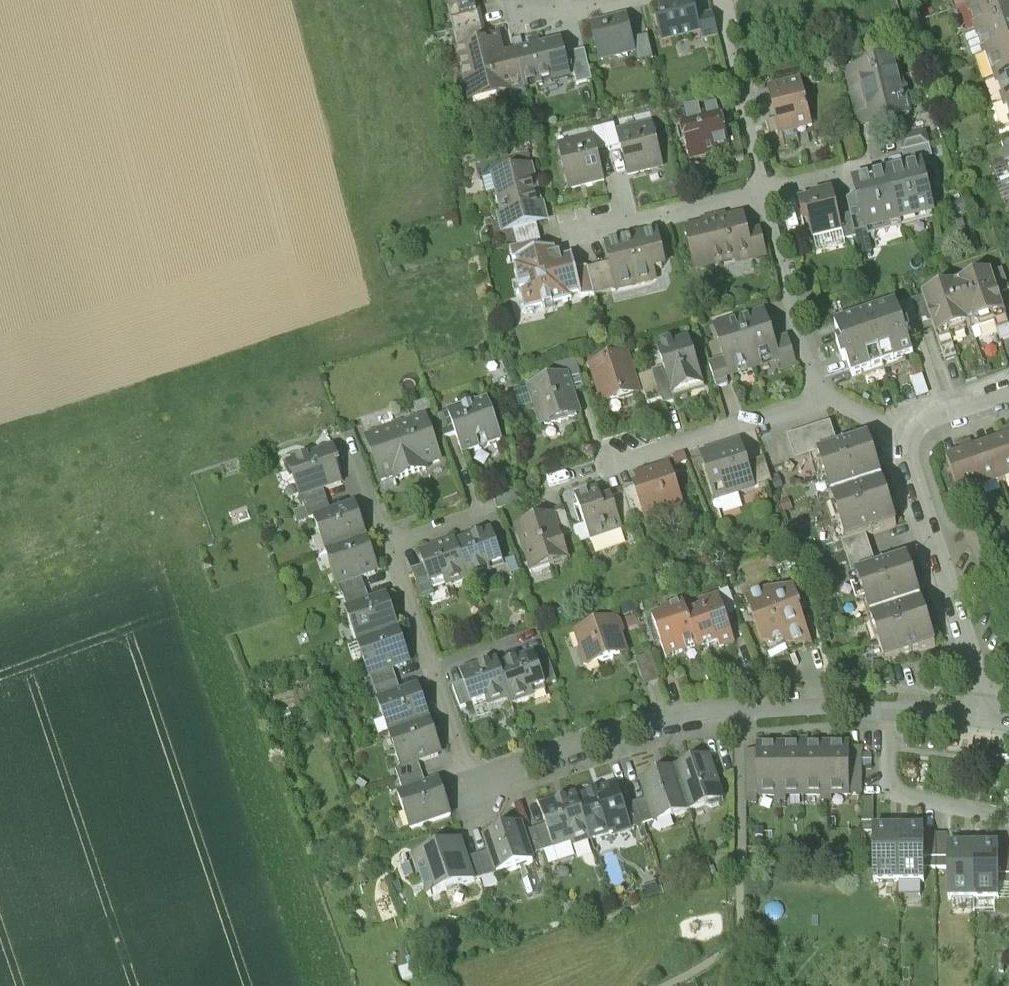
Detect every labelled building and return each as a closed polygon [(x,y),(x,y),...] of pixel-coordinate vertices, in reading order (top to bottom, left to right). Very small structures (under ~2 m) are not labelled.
[(659,41),(703,32),(696,0),(653,0),(650,1),(659,41)] [(972,26),(1008,14),(1008,0),(969,0),(964,2),(972,26)] [(585,17),(594,60),(638,50),(629,8),(585,17)] [(980,51),(1008,41),(1008,14),(972,26),(980,51)] [(562,34),(536,40),(547,84),(573,77),(562,34)] [(497,50),(494,38),(455,47),(468,102),(520,90),(510,46),(497,50)] [(536,40),(510,46),(520,90),(547,84),(536,40)] [(988,75),(1008,69),(1008,41),(980,51),(988,75)] [(912,115),(897,53),(843,65),(857,128),(912,115)] [(996,100),(1008,96),(1008,69),(988,75),(996,100)] [(814,123),(803,71),(766,78),(776,131),(814,123)] [(732,146),(720,96),(674,107),(686,157),(732,146)] [(1004,125),(1008,123),(1008,96),(996,100),(1004,125)] [(666,167),(654,116),(615,125),(627,176),(666,167)] [(605,178),(595,130),(557,138),(567,187),(605,178)] [(487,173),(501,234),(548,223),(534,162),(487,173)] [(927,164),(892,170),(904,227),(938,220),(927,164)] [(892,170),(857,177),(869,234),(904,227),(892,170)] [(809,241),(844,233),(834,186),(799,193),(809,241)] [(682,219),(695,272),(761,254),(748,202),(682,219)] [(661,223),(632,231),(643,273),(672,266),(661,223)] [(632,231),(602,239),(608,264),(616,292),(646,284),(643,273),(632,231)] [(510,259),(525,316),(584,301),(575,267),(552,273),(547,249),(510,259)] [(616,292),(608,264),(588,269),(595,297),(616,292)] [(959,281),(974,327),(1008,316),(1008,310),(996,269),(959,281)] [(959,281),(922,293),(937,339),(974,327),(959,281)] [(899,301),(866,311),(884,369),(917,359),(899,301)] [(769,308),(741,316),(757,371),(785,363),(769,308)] [(866,311),(833,321),(851,379),(884,369),(866,311)] [(741,316),(712,325),(729,379),(757,371),(741,316)] [(689,333),(654,344),(672,400),(706,390),(689,333)] [(628,352),(586,364),(599,410),(641,398),(628,352)] [(567,374),(524,387),(538,433),(581,420),(567,374)] [(489,396),(446,411),(463,460),(506,445),(489,396)] [(427,412),(363,433),(382,491),(446,470),(427,412)] [(787,436),(794,460),(839,444),(832,422),(787,436)] [(988,440),(1002,482),(1008,479),(1008,433),(988,440)] [(820,452),(834,496),(887,479),(873,434),(820,452)] [(344,481),(330,437),(282,452),(296,497),(344,481)] [(988,440),(966,447),(980,489),(1002,482),(988,440)] [(743,442),(699,455),(713,500),(757,487),(743,442)] [(966,447),(943,455),(957,497),(980,489),(966,447)] [(671,461),(629,475),(645,523),(687,510),(671,461)] [(834,496),(847,541),(901,525),(887,479),(834,496)] [(578,503),(589,548),(625,540),(614,494),(578,503)] [(313,514),(325,552),(367,538),(355,501),(313,514)] [(514,527),(527,575),(570,563),(557,515),(514,527)] [(495,521),(455,534),(471,581),(510,568),(495,521)] [(455,534),(416,547),(431,594),(471,581),(455,534)] [(325,552),(337,590),(380,576),(367,538),(325,552)] [(856,570),(870,617),(926,601),(912,554),(856,570)] [(762,659),(813,642),(793,580),(741,597),(762,659)] [(342,606),(354,642),(399,627),(387,591),(342,606)] [(719,595),(684,607),(698,648),(701,657),(735,645),(719,595)] [(684,607),(681,599),(647,610),(663,659),(698,648),(684,607)] [(870,617),(884,664),(940,647),(926,601),(870,617)] [(619,615),(571,629),(584,671),(632,657),(619,615)] [(354,642),(366,677),(411,662),(399,627),(354,642)] [(531,642),(492,654),(508,705),(547,693),(531,642)] [(492,654),(453,666),(469,717),(508,705),(492,654)] [(377,701),(387,736),(434,722),(423,687),(377,701)] [(387,736),(398,772),(445,758),(434,722),(387,736)] [(804,727),(780,728),(781,800),(805,799),(804,727)] [(828,727),(804,727),(805,799),(828,799),(828,727)] [(852,727),(828,727),(828,799),(852,799),(852,727)] [(780,728),(756,728),(757,800),(781,800),(780,728)] [(712,755),(675,767),(689,812),(726,801),(712,755)] [(675,767),(637,778),(651,824),(689,812),(675,767)] [(394,790),(408,831),(451,817),(438,776),(394,790)] [(618,784),(579,795),(591,841),(631,831),(618,784)] [(579,795),(539,805),(552,852),(591,841),(579,795)] [(480,834),(491,873),(533,861),(521,822),(480,834)] [(898,831),(874,831),(874,885),(899,885),(898,831)] [(898,831),(899,885),(925,885),(924,831),(898,831)] [(409,852),(424,899),(473,884),(458,837),(409,852)] [(973,848),(948,849),(948,903),(974,902),(973,848)] [(973,848),(974,902),(998,902),(997,848),(973,848)] [(714,860),(714,861),(719,876),(732,872),(728,857),(714,860)]
